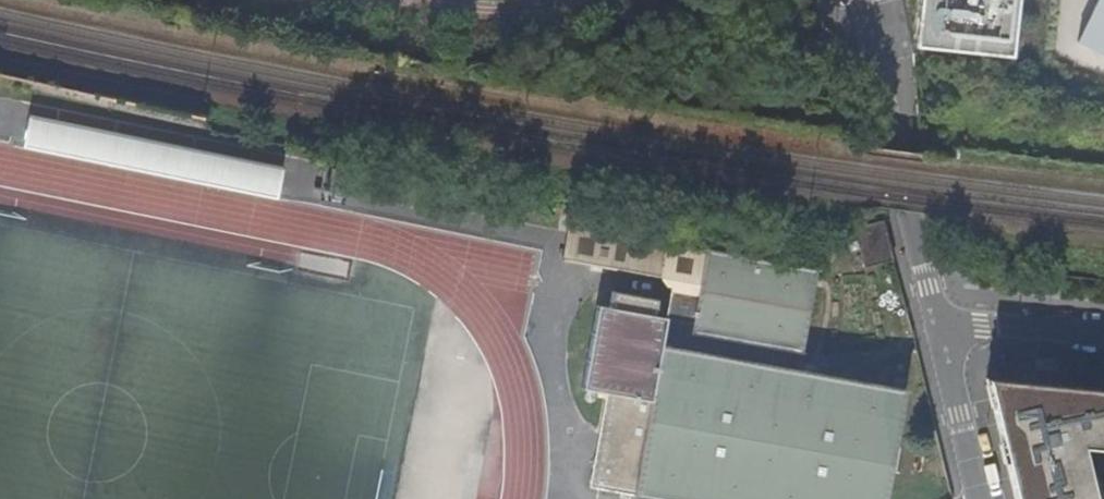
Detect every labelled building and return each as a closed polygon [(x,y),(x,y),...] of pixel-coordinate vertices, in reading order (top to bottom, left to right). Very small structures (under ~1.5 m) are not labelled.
[(910,46),(1008,57),(1014,0),(900,0),(910,46)] [(1077,46),(1103,58),(1103,0),(1098,0),(1077,46)] [(282,168),(31,116),(26,137),(248,183),(249,178),(278,184),(282,168)] [(860,265),(890,259),(882,220),(852,226),(860,265)] [(642,498),(886,498),(906,390),(661,345),(665,318),(691,324),(689,334),(802,355),(817,269),(705,249),(705,250),(568,225),(561,262),(659,280),(670,293),(668,302),(613,292),(610,308),(597,306),(581,390),(606,394),(588,489),(642,498)] [(985,380),(1014,498),(1093,498),(1067,387),(985,380)] [(1067,387),(1079,440),(1103,443),(1103,391),(1067,387)]
